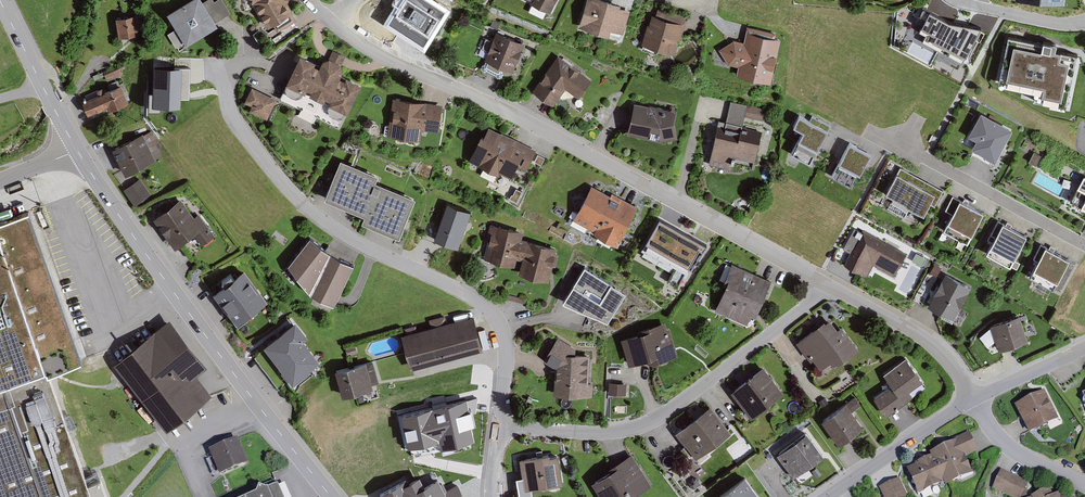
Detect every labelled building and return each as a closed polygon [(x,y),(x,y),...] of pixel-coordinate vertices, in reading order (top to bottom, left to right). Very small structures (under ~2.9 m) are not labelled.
[(167,14),(176,29),(168,34),(179,52),(219,27),(216,23),(231,14),(222,0),(217,0),(214,2),(213,0),(207,0),(203,2),(202,0),(190,0),(167,14)] [(251,3),(268,29),(273,26),(277,33),(297,21),(292,13),(293,13),(288,4),(289,0),(252,0),(251,3)] [(424,0),(403,0),(387,25),(423,47),(444,13),(424,0)] [(530,1),(528,4),(550,14),(557,0),(528,0),(530,1)] [(603,0),(587,0),(578,28),(609,37),(610,31),(624,35),(631,11),(620,8),(621,5),(603,0)] [(1014,4),(1064,9),(1065,0),(1014,0),(1014,4)] [(647,25),(641,45),(674,55),(678,40),(680,41),(688,17),(658,8),(656,16),(652,15),(649,25),(647,25)] [(116,19),(119,38),(139,35),(139,30),(142,30),(140,15),(116,19)] [(963,64),(980,31),(949,25),(929,15),(918,34),(925,38),(922,43),(963,64)] [(738,67),(736,76),(771,84),(781,40),(775,39),(777,33),(747,27),(743,42),(733,40),(718,50),(728,65),(738,67)] [(513,72),(525,43),(496,32),(493,40),(486,37),(481,49),(488,51),(484,61),(488,62),(486,68),(499,73),(501,68),(513,72)] [(1042,44),(1008,37),(998,85),(1036,93),(1034,101),(1066,107),(1077,56),(1055,51),(1057,44),(1043,41),(1042,44)] [(316,62),(299,54),(285,84),(286,85),(279,100),(339,128),(346,114),(348,115),(361,86),(346,79),(345,82),(339,79),(343,71),(341,65),(345,57),(333,51),(329,59),(322,62),(319,68),(314,66),(316,62)] [(578,99),(591,80),(558,56),(533,91),(554,106),(560,97),(562,98),(572,97),(573,95),(578,99)] [(103,71),(107,81),(123,75),(119,65),(103,71)] [(190,69),(154,68),(152,109),(180,110),(181,100),(189,100),(190,69)] [(84,102),(82,103),(88,116),(107,108),(109,112),(129,104),(121,86),(105,93),(103,89),(82,97),(84,102)] [(277,100),(252,87),(244,103),(251,106),(249,111),(267,120),(277,100)] [(443,105),(393,98),(387,136),(421,141),(422,130),(439,132),(443,105)] [(718,120),(709,164),(732,170),(733,165),(752,169),(761,132),(742,128),(744,117),(762,120),(765,109),(731,102),(726,122),(718,120)] [(634,103),(627,135),(659,142),(677,139),(674,124),(677,112),(634,103)] [(983,155),(995,162),(1012,131),(981,113),(968,136),(976,141),(972,149),(983,155)] [(809,121),(799,115),(793,127),(802,132),(791,154),(810,164),(831,126),(812,116),(809,121)] [(481,137),(468,161),(499,176),(501,173),(511,178),(517,165),(526,169),(536,151),(488,127),(483,138),(481,137)] [(143,134),(112,150),(125,176),(156,160),(155,159),(162,155),(159,149),(163,146),(151,131),(143,135),(143,134)] [(872,155),(850,143),(832,176),(851,186),(857,175),(860,176),(872,155)] [(1041,156),(1034,152),(1028,162),(1036,166),(1041,156)] [(378,176),(340,160),(324,200),(364,217),(362,223),(399,238),(416,199),(375,183),(378,176)] [(944,191),(900,167),(885,195),(924,216),(930,204),(935,207),(944,191)] [(1084,211),(1084,177),(1084,176),(1071,201),(1081,207),(1080,208),(1084,211)] [(140,178),(124,190),(135,206),(151,195),(140,178)] [(591,186),(573,220),(594,232),(593,234),(617,247),(638,207),(612,193),(610,196),(591,186)] [(984,214),(952,197),(945,210),(952,214),(943,231),(968,244),(984,214)] [(181,199),(153,219),(175,248),(193,235),(202,246),(215,236),(199,214),(194,217),(181,199)] [(468,220),(433,207),(422,238),(456,253),(468,220)] [(46,367),(49,374),(80,363),(28,217),(0,226),(0,383),(46,367)] [(986,254),(1010,267),(1027,237),(998,221),(991,234),(996,237),(986,254)] [(523,232),(493,225),(493,226),(490,225),(488,233),(491,234),(485,259),(514,267),(516,260),(522,261),(519,275),(548,283),(553,266),(555,267),(559,255),(556,254),(557,248),(522,239),(523,232)] [(665,226),(645,261),(673,276),(684,257),(697,264),(707,245),(690,236),(688,240),(665,226)] [(850,253),(844,264),(867,276),(873,265),(894,277),(906,254),(863,230),(862,232),(854,228),(843,249),(850,253)] [(330,254),(310,239),(288,266),(311,295),(333,306),(336,300),(354,267),(330,254)] [(1029,277),(1053,290),(1069,260),(1041,245),(1033,258),(1038,261),(1029,277)] [(772,281),(732,264),(723,285),(726,287),(715,311),(747,325),(751,316),(756,318),(772,281)] [(936,266),(931,276),(939,280),(944,270),(936,266)] [(585,268),(562,303),(607,323),(626,294),(585,268)] [(224,285),(213,293),(236,325),(247,316),(249,318),(258,312),(256,310),(268,302),(244,270),(234,278),(231,275),(221,282),(224,285)] [(928,306),(953,320),(971,288),(946,274),(928,306)] [(922,305),(931,289),(922,284),(913,300),(922,305)] [(508,287),(505,298),(526,304),(529,293),(508,287)] [(992,324),(999,345),(1004,344),(1027,336),(1020,315),(992,324)] [(406,334),(401,336),(410,370),(483,351),(474,316),(447,323),(445,316),(429,320),(431,328),(417,332),(415,326),(405,329),(406,334)] [(113,364),(167,431),(213,396),(197,376),(207,368),(169,320),(113,364)] [(824,321),(796,343),(811,363),(813,361),(821,372),(831,364),(833,367),(838,363),(839,364),(859,350),(842,327),(837,330),(830,320),(825,323),(824,321)] [(295,321),(262,347),(292,385),(320,363),(304,342),(308,338),(295,321)] [(642,335),(620,340),(629,366),(646,361),(652,365),(678,357),(676,349),(669,328),(667,329),(665,323),(641,330),(642,335)] [(589,384),(590,356),(575,355),(576,349),(558,338),(543,361),(555,368),(554,395),(592,397),(592,384),(589,384)] [(355,345),(345,347),(347,356),(357,353),(355,345)] [(891,386),(874,399),(886,416),(897,408),(913,397),(909,392),(923,383),(905,359),(883,375),(891,386)] [(379,383),(373,361),(334,372),(341,398),(373,389),(372,385),(379,383)] [(0,383),(0,496),(93,496),(49,374),(46,367),(0,383)] [(763,367),(731,392),(743,407),(738,411),(748,424),(757,417),(756,416),(784,393),(763,367)] [(608,395),(626,395),(627,384),(609,383),(608,395)] [(1044,391),(1014,407),(1029,435),(1059,420),(1044,391)] [(825,397),(819,401),(822,407),(828,403),(825,397)] [(855,397),(821,422),(839,446),(864,428),(852,412),(861,405),(855,397)] [(466,399),(400,416),(408,448),(439,440),(441,449),(476,440),(466,399)] [(711,408),(676,435),(696,461),(731,434),(711,408)] [(915,466),(907,470),(918,495),(944,483),(946,487),(973,474),(965,458),(979,452),(969,432),(952,440),(953,442),(929,454),(931,457),(915,464),(915,466)] [(806,434),(777,456),(794,480),(824,458),(806,434)] [(238,440),(209,453),(220,479),(249,466),(238,440)] [(516,478),(519,492),(563,485),(558,457),(550,458),(550,455),(519,460),(522,477),(516,478)] [(568,455),(561,458),(566,471),(573,468),(568,455)] [(593,484),(601,496),(634,496),(651,486),(631,455),(608,469),(610,473),(593,484)] [(1010,496),(1022,496),(1029,483),(1001,470),(993,489),(1010,496)] [(378,495),(379,496),(470,496),(460,479),(447,486),(441,472),(424,481),(420,473),(378,495)] [(719,496),(759,496),(745,478),(719,496)] [(879,488),(883,496),(908,496),(899,478),(889,483),(879,488)] [(278,487),(283,496),(290,496),(285,484),(278,487)] [(278,487),(277,486),(264,492),(259,489),(257,495),(252,496),(283,496),(278,487)] [(1049,489),(1033,496),(1053,496),(1049,489)]
